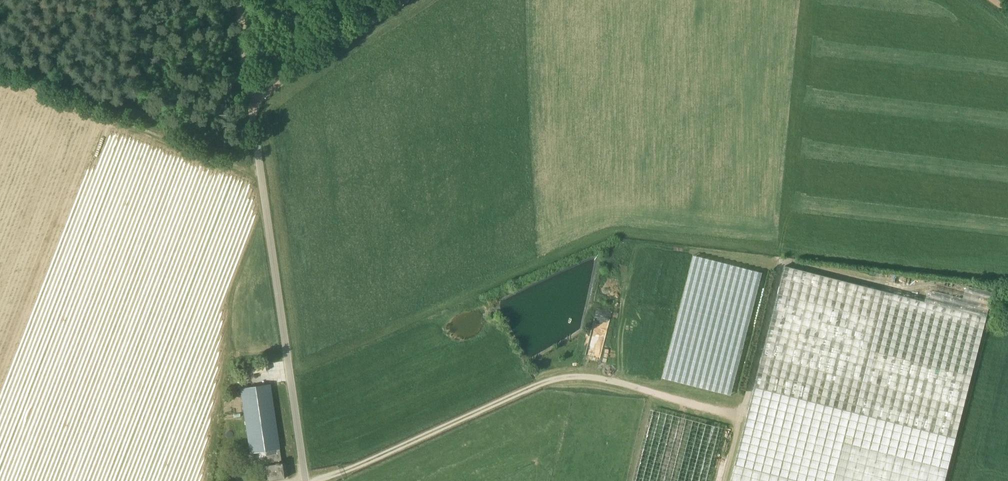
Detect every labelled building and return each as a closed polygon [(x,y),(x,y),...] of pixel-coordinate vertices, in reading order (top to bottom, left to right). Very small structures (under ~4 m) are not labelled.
[(739,369),(761,270),(694,255),(669,368),(672,369),(670,379),(731,392),(736,368),(739,369)] [(957,438),(993,292),(966,285),(963,298),(928,289),(925,301),(785,266),(755,387),(731,480),(946,480),(957,438)] [(588,352),(602,354),(607,324),(594,322),(588,352)] [(251,453),(267,450),(269,465),(266,466),(268,480),(284,478),(270,384),(241,389),(251,453)]
